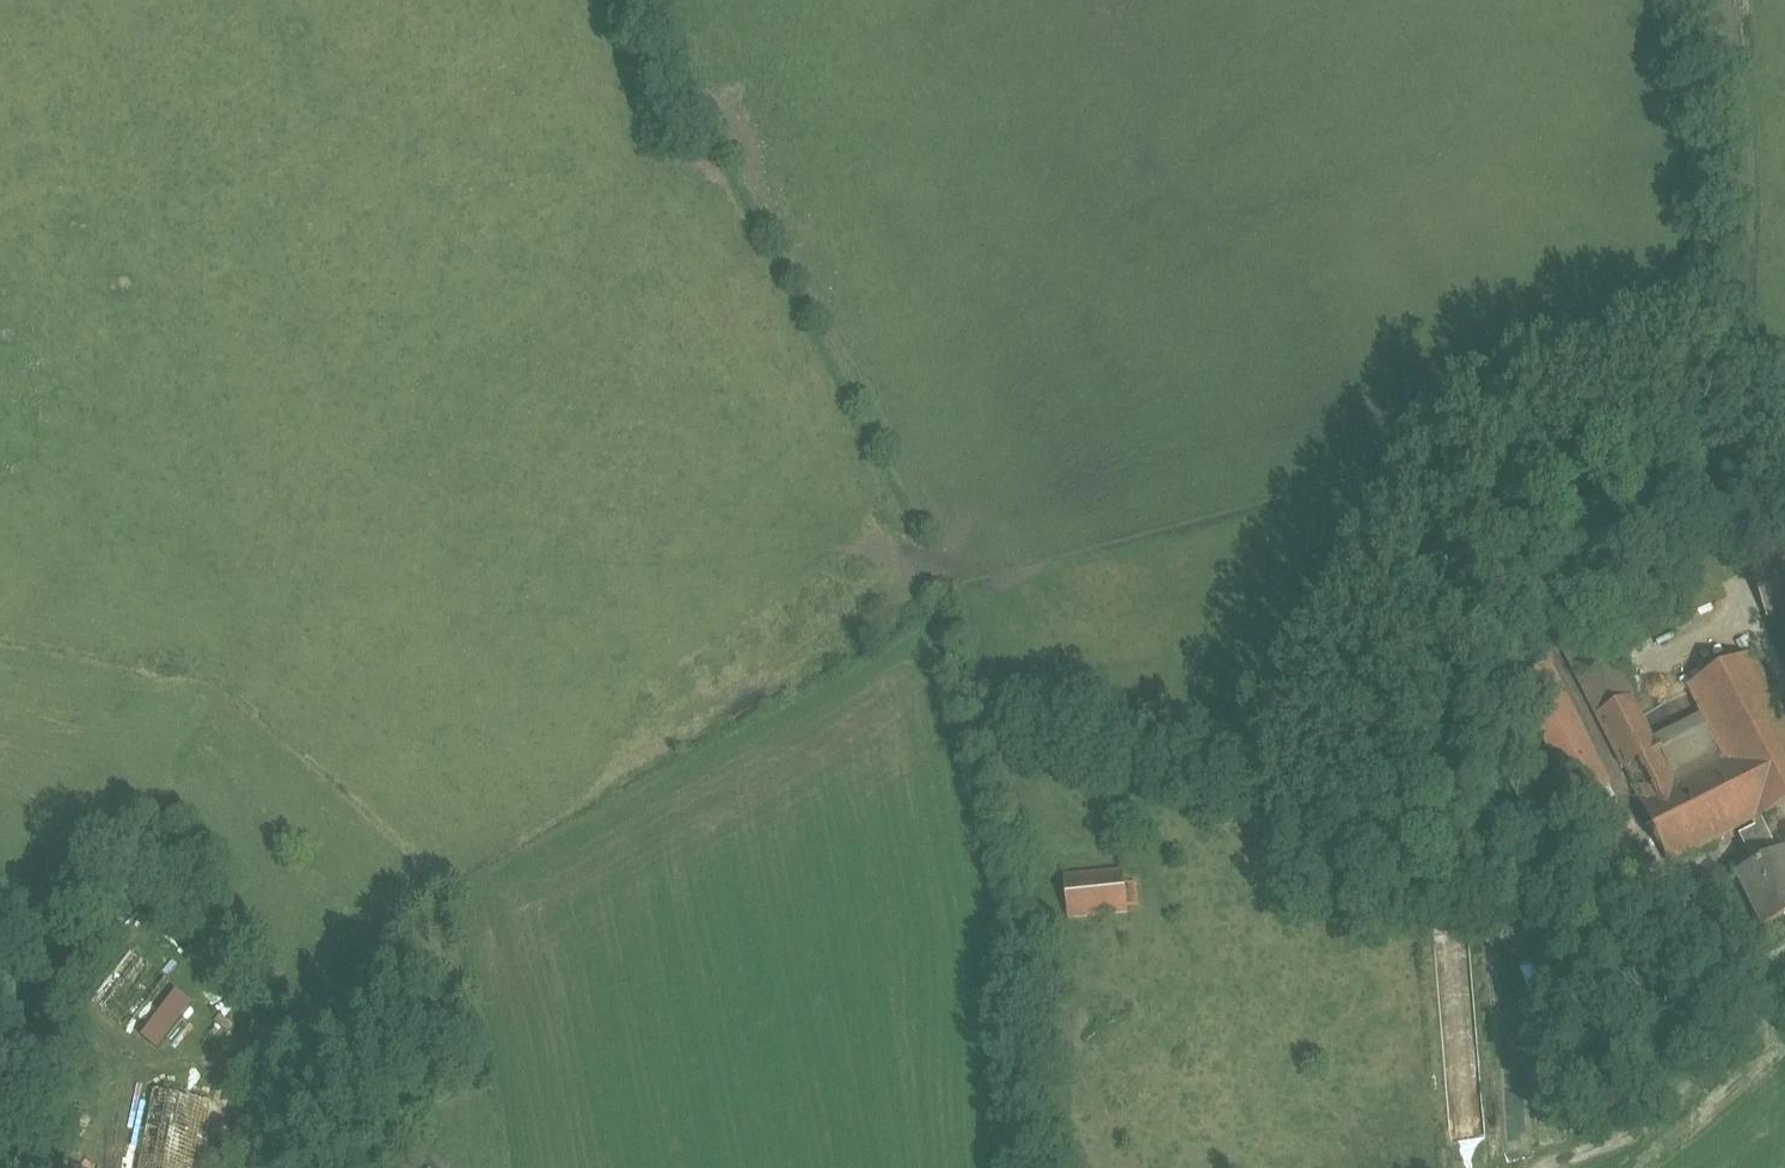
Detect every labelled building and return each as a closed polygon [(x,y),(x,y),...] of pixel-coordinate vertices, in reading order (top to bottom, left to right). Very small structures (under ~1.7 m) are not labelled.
[(1596,714),(1670,861),(1751,820),(1759,816),(1784,803),(1784,719),(1753,656),(1695,685),(1726,747),(1670,775),(1631,696),(1596,714)] [(1759,816),(1751,820),(1754,826),(1737,834),(1752,865),(1736,873),(1763,926),(1784,915),(1784,859),(1782,853),(1784,852),(1783,849),(1777,852),(1759,816)] [(1598,836),(1595,836),(1593,837),(1591,839),(1589,841),(1588,843),(1588,846),(1588,848),(1589,850),(1590,852),(1591,854),(1593,855),(1595,856),(1598,856),(1601,856),(1603,855),(1605,853),(1607,851),(1608,849),(1608,846),(1608,843),(1606,840),(1604,838),(1601,837),(1598,836)] [(1611,855),(1609,854),(1607,854),(1606,854),(1603,855),(1601,856),(1600,858),(1599,859),(1597,864),(1598,867),(1599,869),(1601,871),(1603,873),(1607,874),(1610,873),(1613,872),(1614,871),(1616,869),(1617,866),(1617,864),(1617,862),(1616,860),(1616,859),(1614,857),(1613,856),(1611,855)] [(1121,870),(1061,877),(1066,921),(1126,914),(1121,870)] [(194,1000),(128,953),(91,1004),(157,1051),(194,1000)] [(155,1092),(141,1167),(200,1167),(212,1102),(155,1092)]
